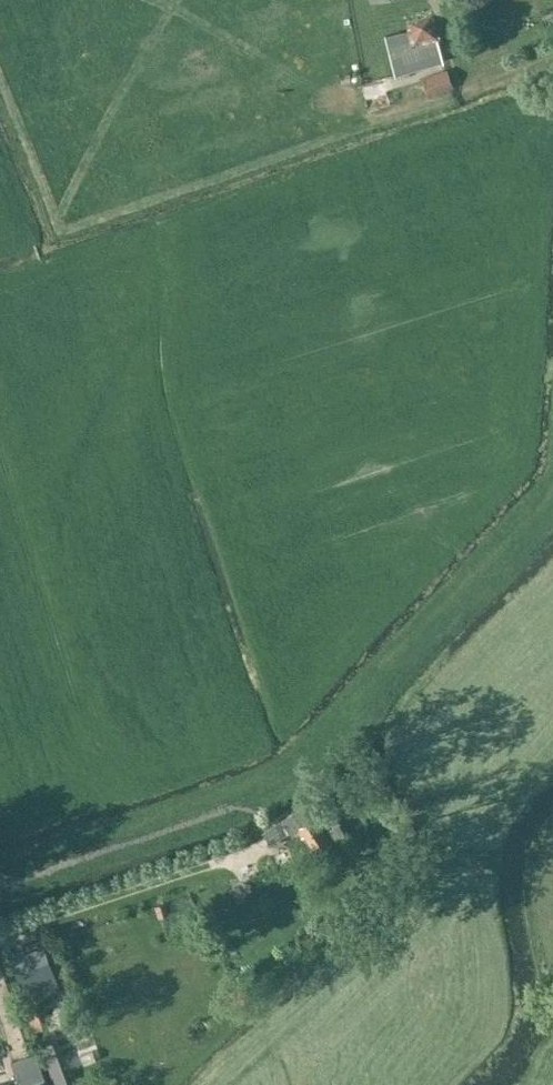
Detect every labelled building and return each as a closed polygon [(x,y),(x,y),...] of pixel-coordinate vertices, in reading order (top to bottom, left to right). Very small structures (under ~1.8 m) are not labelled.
[(438,38),(440,38),(432,10),(405,18),(409,30),(386,36),(396,76),(445,61),(438,38)] [(421,77),(428,96),(453,86),(446,67),(421,77)] [(315,852),(346,833),(321,794),(283,818),(292,831),(300,827),(315,852)] [(15,965),(27,1003),(35,1028),(45,1025),(37,999),(61,992),(49,954),(15,965)]
